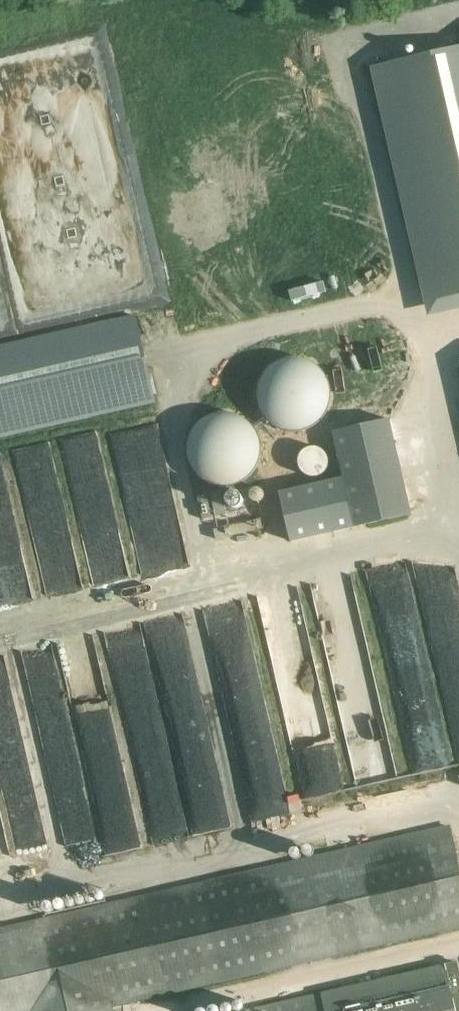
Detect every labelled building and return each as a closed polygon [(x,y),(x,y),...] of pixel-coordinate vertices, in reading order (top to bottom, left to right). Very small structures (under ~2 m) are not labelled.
[(372,68),(420,280),(427,308),(458,301),(458,48),(372,68)] [(156,399),(136,312),(0,343),(0,435),(156,399)] [(256,405),(257,411),(260,417),(263,422),(267,427),(272,431),(277,434),(283,436),(289,437),(295,437),(302,436),(307,434),(313,431),(318,428),(322,423),(325,418),(328,412),(329,406),(330,400),(330,394),(328,389),(326,384),(323,379),(320,374),(315,371),(311,367),(305,365),(299,363),(292,363),(286,364),(280,365),(274,368),(269,371),(265,376),(261,381),(258,387),(256,393),(256,399),(256,405)] [(390,415),(333,429),(344,478),(355,526),(413,513),(390,415)] [(186,452),(186,458),(187,464),(189,470),(192,476),(196,481),(200,485),(206,488),(212,491),(218,492),(224,492),(230,492),(236,490),(242,487),(247,483),(252,479),(255,473),(258,468),(259,461),(260,455),(259,449),(258,443),(255,438),(252,433),(248,428),(243,424),(237,421),(231,419),(225,418),(219,418),(213,419),(207,422),(201,425),(196,429),(192,434),(189,439),(187,445),(186,452)] [(280,493),(291,541),(355,526),(344,478),(280,493)] [(283,813),(238,602),(200,610),(245,821),(283,813)] [(191,835),(227,827),(187,654),(174,657),(178,672),(158,677),(165,710),(156,712),(158,723),(145,726),(150,748),(136,751),(155,834),(189,826),(191,835)] [(107,853),(139,846),(117,748),(84,756),(107,853)] [(113,1005),(458,926),(458,858),(451,822),(0,926),(0,1010),(115,1010),(113,1005)] [(449,961),(245,1007),(246,1010),(458,1010),(458,1004),(449,961)]
